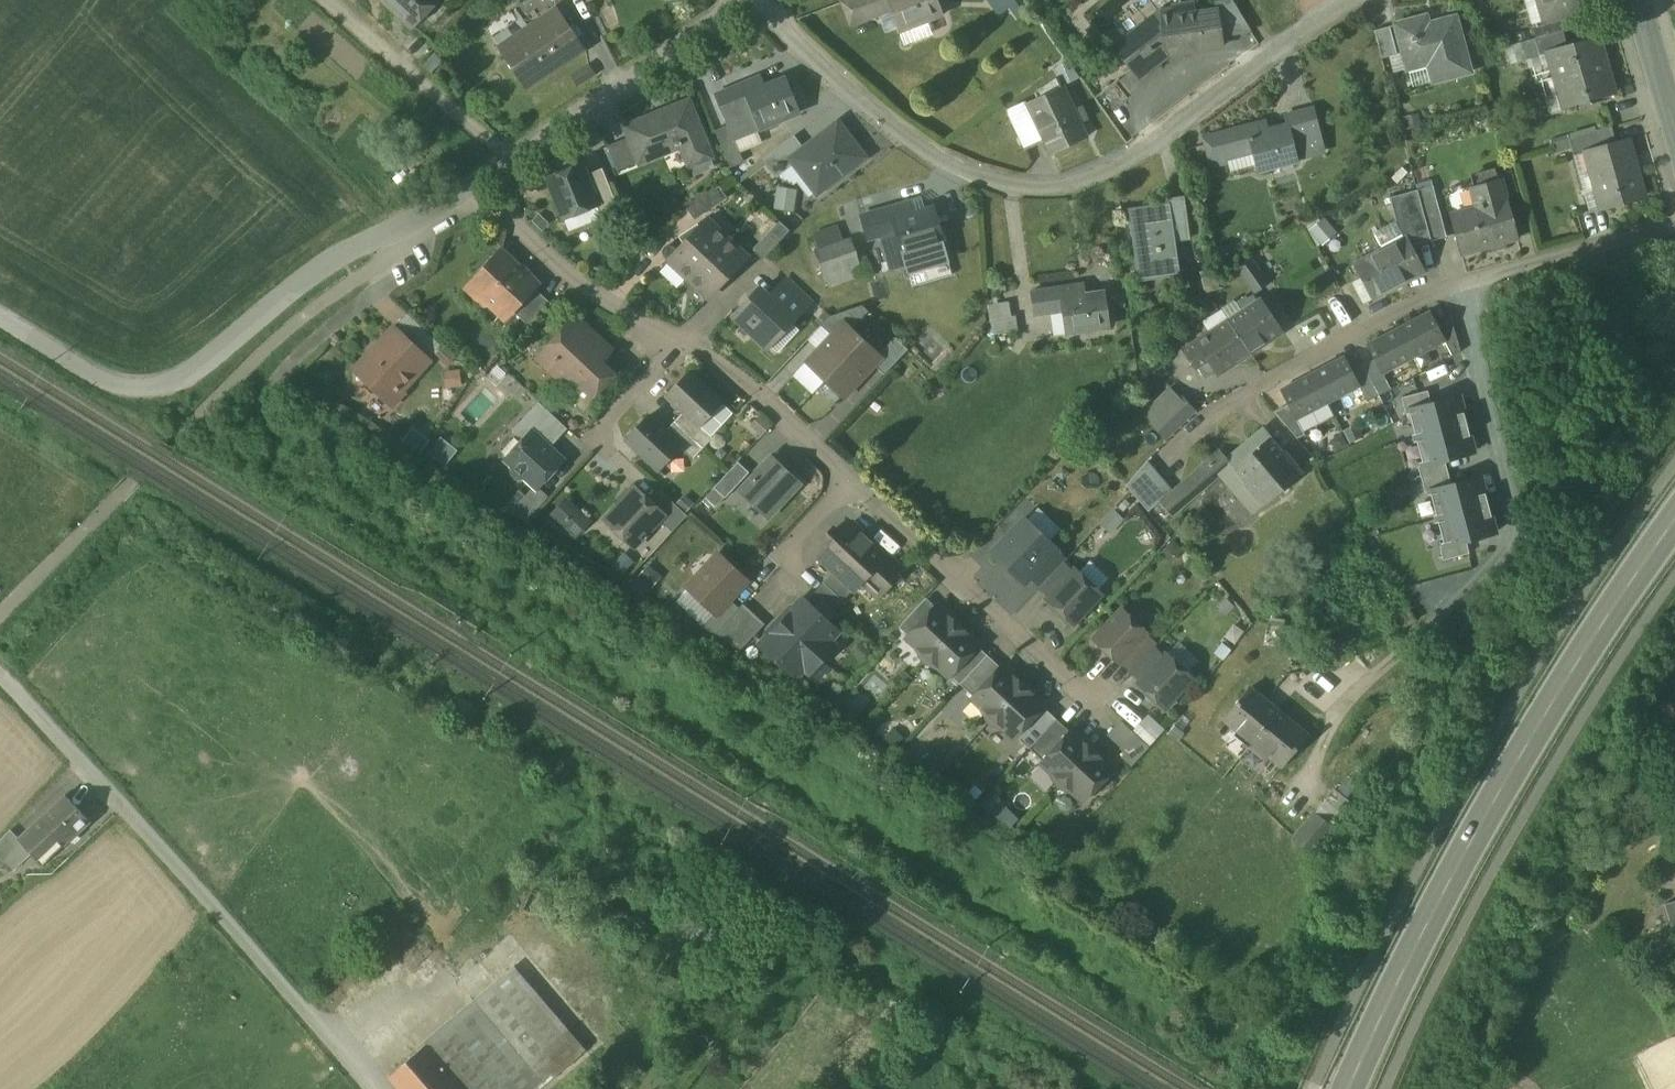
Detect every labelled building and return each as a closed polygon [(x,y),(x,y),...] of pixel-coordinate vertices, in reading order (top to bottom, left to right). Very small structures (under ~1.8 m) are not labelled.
[(414,29),(436,4),(432,0),(383,0),(414,29)] [(843,2),(851,23),(867,18),(860,0),(847,0),(843,2)] [(867,18),(894,7),(902,28),(941,13),(936,0),(860,0),(867,18)] [(1001,14),(1017,3),(1015,0),(991,0),(1001,14)] [(1214,1),(1215,10),(1218,10),(1222,34),(1249,30),(1231,0),(1223,0),(1214,1)] [(1549,20),(1588,9),(1585,0),(1544,0),(1549,20)] [(1183,4),(1171,5),(1172,12),(1161,14),(1160,12),(1126,38),(1125,47),(1132,57),(1132,66),(1140,77),(1170,54),(1169,47),(1178,46),(1179,52),(1223,46),(1222,34),(1218,10),(1215,10),(1184,14),(1183,4)] [(586,50),(559,10),(500,50),(526,89),(528,88),(526,84),(547,70),(550,74),(586,50)] [(1423,14),(1395,21),(1407,65),(1428,60),(1433,79),(1468,69),(1454,15),(1426,23),(1423,14)] [(1388,23),(1374,27),(1381,54),(1396,50),(1388,23)] [(1562,30),(1534,38),(1539,55),(1547,53),(1547,52),(1567,46),(1562,30)] [(1567,46),(1547,52),(1547,53),(1562,106),(1568,105),(1567,98),(1585,93),(1587,99),(1614,91),(1598,37),(1567,46)] [(750,82),(716,96),(728,125),(733,140),(735,139),(760,128),(799,112),(785,79),(755,92),(750,82)] [(1064,87),(1028,104),(1043,137),(1051,154),(1087,137),(1064,87)] [(689,101),(626,127),(640,161),(641,162),(670,151),(669,149),(676,146),(676,147),(681,145),(690,166),(711,157),(689,101)] [(1028,104),(1009,112),(1025,146),(1043,137),(1028,104)] [(1314,108),(1287,115),(1290,128),(1292,127),(1299,158),(1325,151),(1314,108)] [(1290,128),(1271,133),(1269,124),(1220,135),(1225,157),(1251,150),(1257,173),(1300,163),(1299,158),(1292,127),(1290,128)] [(733,140),(728,125),(715,131),(731,167),(744,161),(735,139),(733,140)] [(1610,126),(1567,138),(1571,154),(1584,151),(1584,149),(1614,141),(1610,126)] [(839,128),(790,165),(818,202),(867,165),(839,128)] [(630,137),(608,146),(618,170),(640,161),(630,137)] [(1614,141),(1584,149),(1584,151),(1600,208),(1642,196),(1625,138),(1614,141)] [(548,175),(564,219),(599,207),(584,163),(548,175)] [(1500,179),(1470,187),(1476,207),(1450,215),(1461,255),(1517,240),(1500,179)] [(720,186),(687,208),(695,220),(728,198),(720,186)] [(1447,237),(1432,186),(1417,190),(1431,241),(1447,237)] [(1431,241),(1417,190),(1390,198),(1396,223),(1396,224),(1405,239),(1409,247),(1431,241)] [(1182,199),(1167,201),(1167,206),(1168,206),(1171,228),(1186,226),(1182,199)] [(934,208),(913,214),(910,203),(863,217),(869,239),(883,235),(897,231),(903,254),(943,242),(934,208)] [(1167,206),(1131,211),(1139,274),(1141,274),(1140,273),(1174,268),(1174,270),(1177,269),(1171,228),(1168,206),(1167,206)] [(1310,225),(1320,243),(1338,232),(1327,214),(1310,225)] [(727,238),(707,219),(669,259),(689,279),(727,238)] [(780,221),(753,250),(763,260),(791,231),(780,221)] [(1405,239),(1396,224),(1375,235),(1383,250),(1357,264),(1375,298),(1422,273),(1409,247),(1405,239)] [(903,254),(897,231),(883,235),(886,247),(887,247),(891,262),(905,258),(903,254)] [(839,232),(817,240),(821,249),(843,242),(839,232)] [(727,238),(689,279),(709,298),(748,257),(727,238)] [(821,249),(815,251),(831,299),(892,278),(886,258),(875,261),(871,260),(859,264),(851,239),(843,242),(821,249)] [(538,284),(512,260),(508,262),(500,254),(484,270),(480,269),(476,273),(478,277),(470,285),(506,318),(513,311),(535,288),(538,284)] [(1268,288),(1252,264),(1237,274),(1252,298),(1255,297),(1268,288)] [(1068,271),(1039,275),(1041,284),(1069,280),(1068,271)] [(1104,292),(1083,295),(1081,284),(1031,291),(1035,315),(1064,311),(1067,334),(1109,327),(1104,292)] [(804,309),(780,287),(768,299),(792,322),(804,309)] [(535,288),(513,311),(530,325),(551,302),(535,288)] [(768,299),(759,290),(735,316),(768,347),(792,322),(768,299)] [(1285,332),(1264,299),(1259,303),(1255,297),(1252,298),(1249,300),(1247,298),(1239,303),(1244,312),(1230,321),(1251,354),(1285,332)] [(1009,301),(989,305),(992,320),(1011,316),(1009,301)] [(863,306),(830,316),(821,326),(832,336),(845,323),(852,330),(869,312),(863,306)] [(1430,313),(1399,329),(1413,356),(1444,340),(1437,327),(1430,313)] [(442,346),(409,315),(395,329),(428,360),(442,346)] [(1011,316),(992,320),(994,335),(1018,331),(1016,316),(1011,316)] [(609,352),(575,320),(548,349),(557,357),(556,358),(558,361),(552,368),(573,388),(574,389),(599,363),(609,352)] [(1451,320),(1437,327),(1444,340),(1453,357),(1461,352),(1451,320)] [(1230,321),(1198,342),(1198,341),(1185,350),(1198,368),(1209,360),(1220,374),(1251,354),(1230,321)] [(832,336),(824,345),(823,344),(794,375),(814,393),(826,380),(863,340),(852,330),(845,323),(832,336)] [(428,360),(395,329),(357,370),(367,379),(366,380),(366,388),(372,393),(380,392),(383,395),(392,386),(398,392),(428,360)] [(1399,329),(1368,345),(1375,359),(1382,373),(1413,356),(1399,329)] [(895,337),(879,355),(882,358),(875,366),(884,375),(908,350),(895,337)] [(863,340),(826,380),(845,398),(862,380),(861,379),(868,370),(870,372),(875,366),(882,358),(879,355),(863,340)] [(1344,358),(1313,374),(1328,402),(1359,386),(1351,372),(1344,358)] [(1382,373),(1375,359),(1363,365),(1379,395),(1391,389),(1382,373)] [(599,363),(574,389),(573,388),(570,391),(584,404),(611,375),(599,363)] [(1379,395),(1363,365),(1351,372),(1359,386),(1368,402),(1379,395)] [(722,403),(689,372),(667,396),(683,412),(699,427),(700,426),(722,403)] [(1313,374),(1282,391),(1289,404),(1296,418),(1328,402),(1313,374)] [(1201,400),(1188,388),(1171,406),(1184,419),(1201,400)] [(1428,391),(1402,398),(1406,411),(1409,410),(1432,404),(1428,391)] [(1432,404),(1409,410),(1416,438),(1467,424),(1460,397),(1432,404)] [(550,447),(537,435),(547,425),(541,420),(550,411),(539,402),(513,430),(524,440),(505,459),(513,467),(513,473),(518,477),(524,477),(537,490),(564,460),(550,447)] [(1289,404),(1275,412),(1297,438),(1305,434),(1296,418),(1289,404)] [(568,429),(550,411),(541,420),(547,425),(537,435),(550,447),(568,429)] [(713,438),(700,426),(699,427),(683,412),(674,422),(703,449),(713,438)] [(665,431),(648,415),(626,440),(659,470),(680,447),(681,446),(665,431)] [(703,449),(674,422),(665,431),(681,446),(680,447),(693,459),(703,449)] [(1474,452),(1467,424),(1416,438),(1423,466),(1444,460),(1474,452)] [(1262,428),(1227,458),(1220,449),(1196,470),(1196,471),(1173,491),(1160,502),(1172,515),(1171,515),(1172,517),(1174,515),(1195,497),(1196,497),(1197,496),(1207,487),(1208,488),(1209,486),(1223,473),(1225,476),(1239,493),(1247,486),(1256,497),(1248,504),(1255,512),(1263,506),(1265,505),(1264,504),(1301,474),(1303,473),(1302,471),(1301,471),(1286,453),(1285,451),(1283,453),(1262,428)] [(1147,441),(1128,463),(1138,471),(1147,461),(1157,449),(1147,441)] [(776,453),(741,491),(769,517),(799,483),(787,471),(790,467),(776,453)] [(1444,460),(1423,466),(1419,467),(1423,480),(1448,473),(1444,460)] [(1173,491),(1147,461),(1138,471),(1126,485),(1149,511),(1160,502),(1173,491)] [(738,462),(714,487),(726,498),(749,472),(738,462)] [(1452,486),(1448,473),(1423,480),(1426,492),(1430,491),(1452,486)] [(1452,486),(1430,491),(1437,519),(1488,505),(1481,478),(1452,486)] [(636,488),(605,520),(634,547),(659,520),(664,515),(648,500),(636,488)] [(688,515),(659,489),(648,500),(664,515),(659,520),(672,532),(688,515)] [(577,536),(594,517),(567,494),(550,513),(577,536)] [(1496,533),(1488,505),(1437,519),(1445,547),(1466,541),(1496,533)] [(1057,549),(1024,518),(993,552),(1026,583),(1057,549)] [(903,572),(851,523),(850,525),(851,525),(841,535),(836,531),(826,541),(831,546),(822,556),(821,555),(820,557),(855,590),(856,588),(855,588),(869,573),(886,589),(901,572),(902,573),(903,572)] [(1445,547),(1441,548),(1444,560),(1469,553),(1466,541),(1445,547)] [(719,555),(688,588),(715,613),(729,599),(747,580),(719,555)] [(1090,560),(1078,573),(1098,591),(1110,578),(1090,560)] [(1064,562),(1039,588),(1049,597),(1073,571),(1064,562)] [(1049,597),(1047,599),(1074,624),(1101,594),(1098,591),(1078,573),(1075,570),(1073,571),(1049,597)] [(833,573),(815,592),(834,610),(852,591),(833,573)] [(729,599),(715,613),(702,627),(715,635),(740,608),(739,608),(729,599)] [(838,632),(802,599),(781,622),(822,659),(835,646),(830,641),(838,632)] [(765,624),(743,604),(739,608),(740,608),(715,635),(741,650),(765,624)] [(909,636),(906,638),(927,658),(959,624),(938,604),(917,626),(909,636)] [(1148,634),(1122,610),(1095,639),(1120,663),(1121,663),(1148,634)] [(908,617),(899,627),(909,636),(917,626),(908,617)] [(781,622),(761,644),(796,677),(804,668),(810,673),(822,659),(781,622)] [(959,624),(927,658),(948,677),(950,675),(959,665),(980,643),(959,624)] [(1148,634),(1121,663),(1131,672),(1155,647),(1154,646),(1157,643),(1148,634)] [(1155,647),(1131,672),(1140,681),(1164,656),(1155,647)] [(1193,678),(1166,654),(1164,656),(1140,681),(1139,683),(1165,708),(1193,678)] [(969,674),(960,684),(974,697),(1001,667),(987,655),(969,674)] [(969,674),(959,665),(950,675),(960,684),(969,674)] [(974,697),(972,699),(992,718),(1024,684),(1003,665),(974,697)] [(1024,684),(992,718),(1014,738),(1045,704),(1024,684)] [(1279,712),(1249,688),(1225,719),(1254,742),(1279,712)] [(1129,721),(1152,742),(1166,726),(1143,706),(1129,721)] [(1308,735),(1279,712),(1254,742),(1283,766),(1308,735)] [(1056,719),(1029,748),(1043,761),(1070,732),(1056,719)] [(1120,721),(1106,735),(1125,752),(1138,738),(1120,721)] [(1043,761),(1041,763),(1062,782),(1093,749),(1072,729),(1070,732),(1043,761)] [(1125,752),(1121,757),(1132,767),(1150,748),(1138,738),(1125,752)] [(1093,749),(1062,782),(1083,802),(1114,768),(1093,749)] [(1335,789),(1316,811),(1335,826),(1353,804),(1335,789)] [(19,839),(19,840),(23,844),(32,854),(43,865),(90,821),(66,796),(19,839)] [(1004,804),(986,830),(1001,840),(1018,814),(1004,804)] [(1335,826),(1316,811),(1294,837),(1313,853),(1335,826)] [(0,841),(0,857),(4,862),(23,844),(19,840),(19,839),(10,830),(0,841)] [(23,844),(4,862),(13,871),(32,854),(23,844)] [(1665,905),(1672,930),(1674,929),(1674,902),(1665,905)] [(570,1031),(517,969),(496,986),(549,1049),(570,1031)] [(426,1045),(463,1088),(537,1088),(522,1071),(549,1049),(496,986),(426,1045)] [(522,1071),(537,1088),(539,1088),(586,1050),(570,1031),(549,1049),(522,1071)] [(389,1077),(399,1088),(463,1088),(426,1045),(389,1077)]
